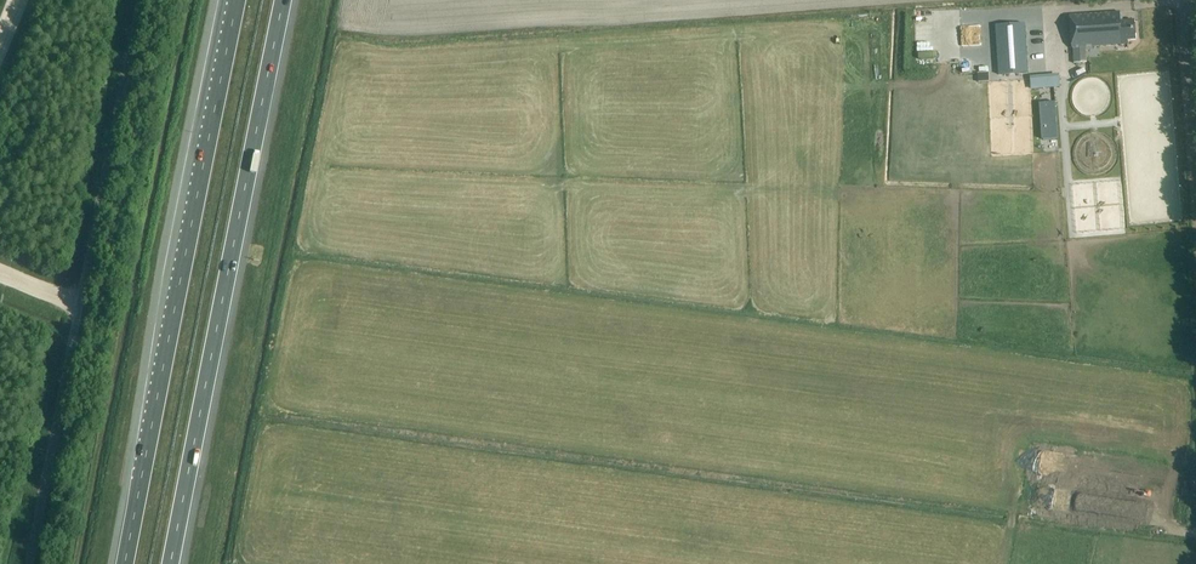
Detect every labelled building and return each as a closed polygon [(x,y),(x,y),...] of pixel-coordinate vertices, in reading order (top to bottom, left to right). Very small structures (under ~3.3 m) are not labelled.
[(1072,49),(1073,64),(1086,63),(1085,48),(1128,45),(1128,41),(1137,40),(1135,21),(1121,22),(1120,12),(1080,15),(1069,16),(1072,49)] [(1050,17),(1039,18),(1040,34),(1051,33),(1050,17)] [(1028,19),(1005,21),(1008,76),(1031,75),(1028,19)] [(1052,86),(1068,86),(1068,73),(1052,73),(1052,86)] [(1058,139),(1056,102),(1041,103),(1043,140),(1058,139)]
